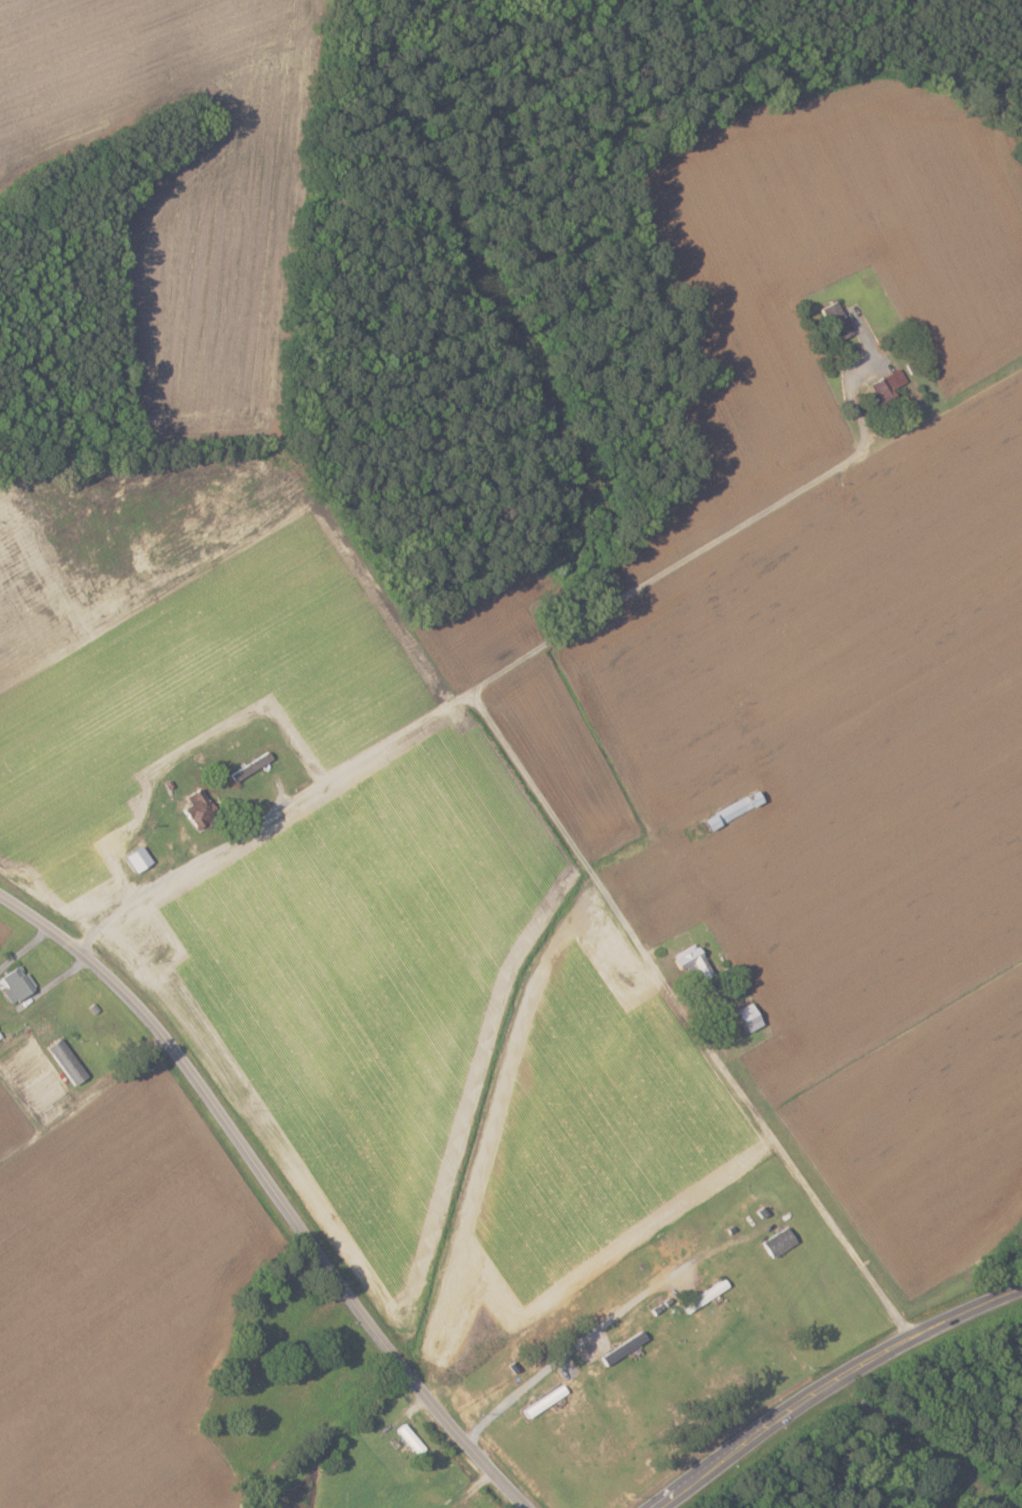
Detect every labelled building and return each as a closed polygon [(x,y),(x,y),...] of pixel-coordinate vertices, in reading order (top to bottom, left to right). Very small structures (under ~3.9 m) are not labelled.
[(851,333),(835,299),(818,307),(834,341),(851,333)] [(888,388),(904,382),(899,369),(867,381),(874,402),(891,396),(888,388)] [(182,820),(204,820),(205,791),(189,791),(189,807),(182,807),(182,820)] [(149,861),(138,845),(121,856),(132,873),(149,861)] [(19,975),(16,966),(0,973),(0,987),(6,1001),(34,990),(26,972),(19,975)] [(71,1086),(86,1075),(60,1036),(44,1047),(71,1086)] [(798,1248),(788,1230),(757,1248),(767,1266),(798,1248)] [(681,1306),(687,1314),(726,1287),(720,1278),(681,1306)] [(599,1354),(604,1363),(642,1344),(637,1335),(599,1354)]
